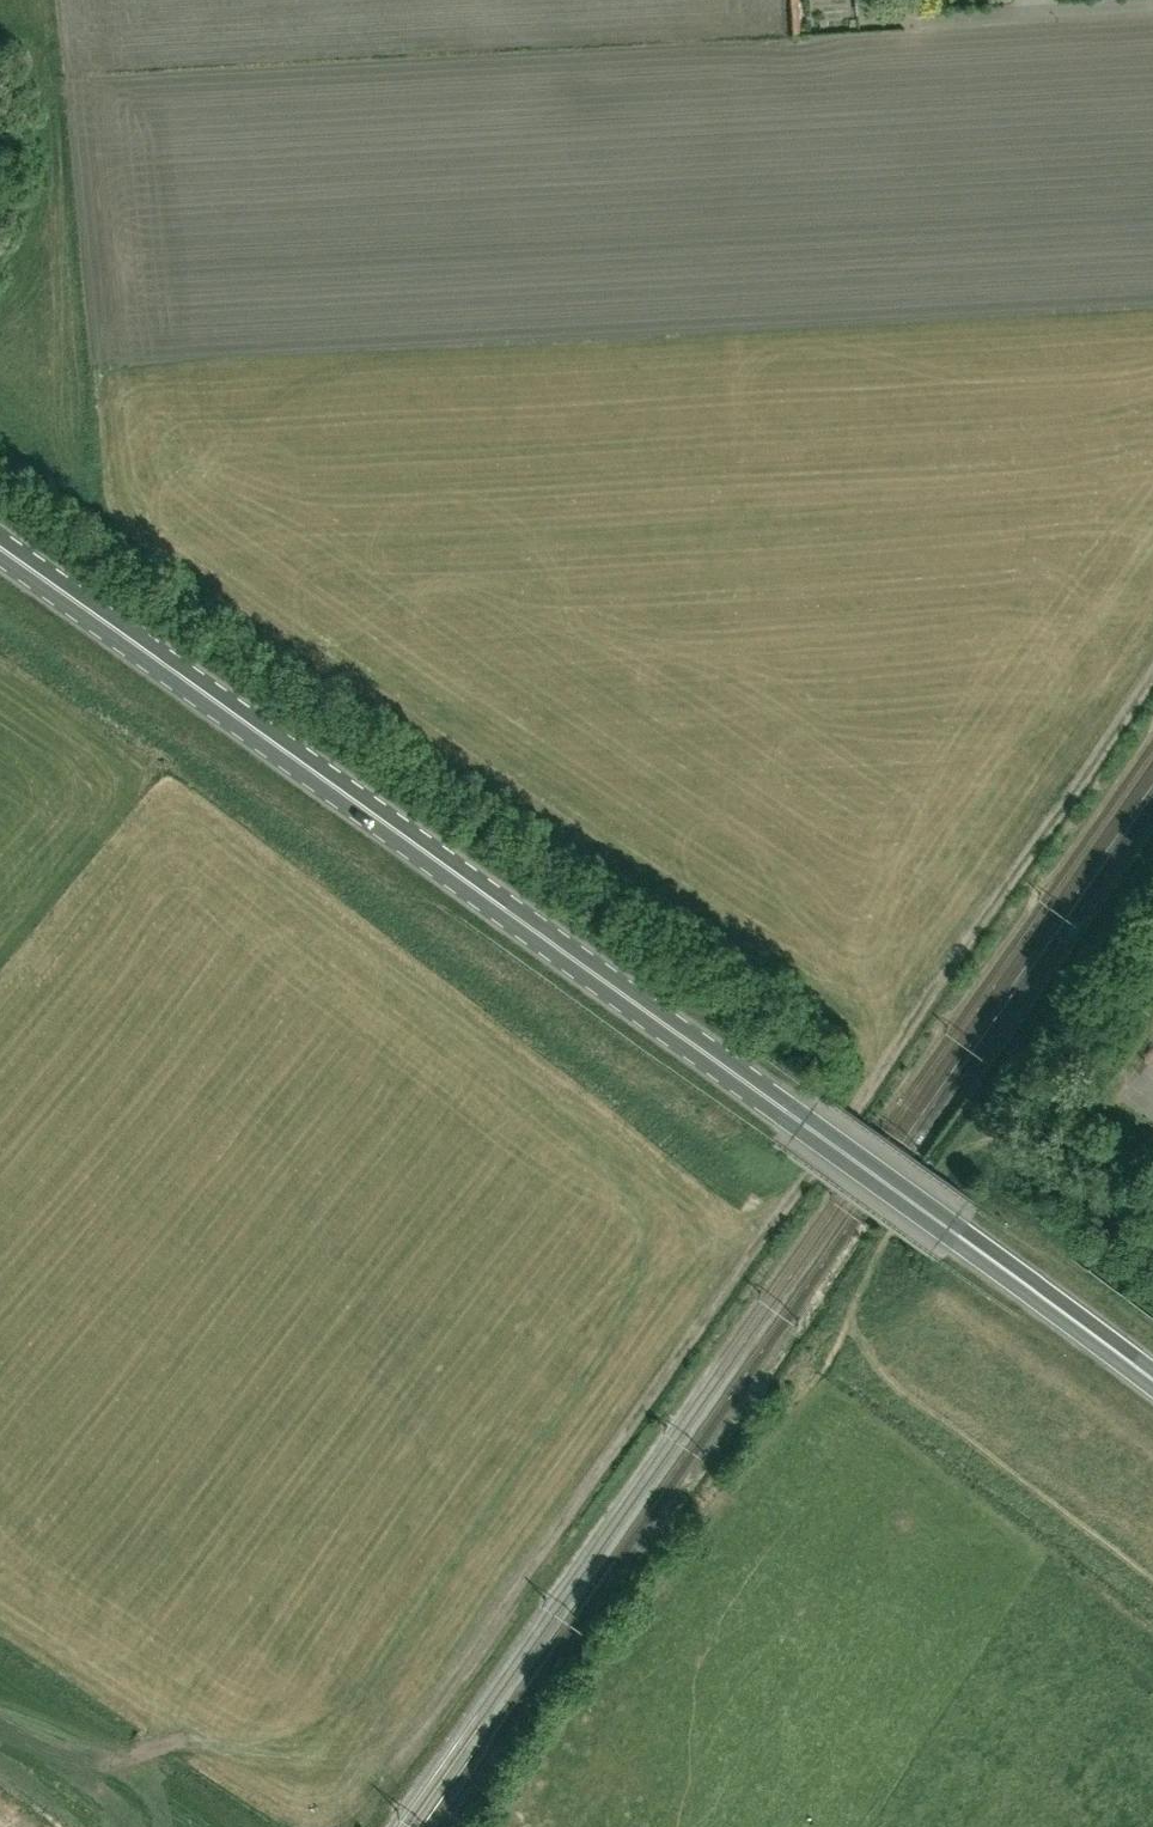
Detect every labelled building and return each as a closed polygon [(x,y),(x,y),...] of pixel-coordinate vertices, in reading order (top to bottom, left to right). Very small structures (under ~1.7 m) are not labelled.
[(886,11),(885,0),(857,0),(858,13),(886,11)]
